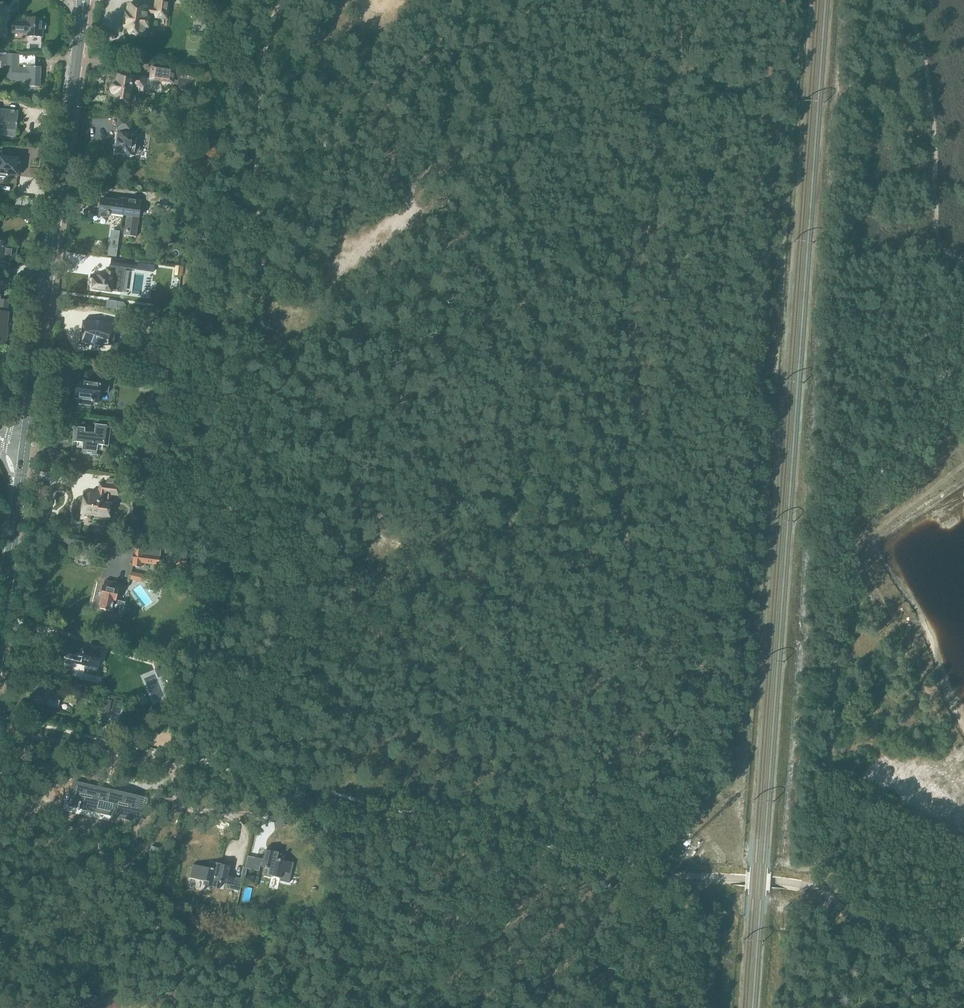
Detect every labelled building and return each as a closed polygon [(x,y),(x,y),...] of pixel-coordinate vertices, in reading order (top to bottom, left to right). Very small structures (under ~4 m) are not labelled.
[(123,26),(126,26),(125,34),(129,34),(129,36),(137,37),(137,35),(141,36),(142,27),(148,27),(149,19),(147,18),(148,14),(155,15),(154,16),(166,18),(169,0),(156,0),(155,9),(148,8),(148,7),(145,7),(139,6),(129,5),(128,13),(125,13),(125,17),(125,18),(124,21),(124,22),(123,26)] [(12,21),(12,32),(28,33),(27,36),(42,37),(42,30),(44,30),(46,29),(46,24),(45,22),(42,22),(42,19),(28,18),(28,21),(12,21)] [(0,62),(0,70),(0,75),(7,76),(7,79),(18,80),(18,78),(25,79),(25,86),(39,86),(40,77),(41,77),(41,71),(40,71),(40,67),(36,67),(36,66),(34,66),(34,67),(26,66),(26,68),(18,68),(18,64),(37,64),(37,53),(25,53),(25,55),(19,55),(6,54),(6,55),(0,55),(0,62)] [(151,65),(150,79),(173,82),(175,68),(151,65)] [(112,88),(112,89),(112,90),(112,91),(113,91),(113,92),(114,92),(114,93),(115,93),(116,93),(115,102),(129,104),(130,103),(131,103),(131,102),(132,102),(133,102),(133,101),(134,101),(134,100),(134,99),(134,98),(134,97),(133,96),(133,95),(132,95),(131,95),(132,89),(143,90),(149,90),(150,80),(145,80),(145,78),(118,74),(117,83),(116,83),(115,83),(114,83),(114,84),(113,84),(113,85),(112,85),(112,86),(112,87),(112,88)] [(1,129),(0,135),(15,137),(15,130),(16,125),(17,125),(17,123),(16,123),(17,112),(0,110),(0,128),(1,129)] [(118,134),(115,153),(125,154),(126,156),(130,157),(132,155),(134,155),(137,132),(131,131),(133,120),(118,118),(116,130),(118,130),(118,134)] [(6,178),(6,176),(7,176),(8,175),(17,176),(18,174),(18,173),(19,172),(19,171),(19,170),(19,169),(19,168),(18,168),(19,162),(18,162),(19,158),(15,158),(15,155),(0,153),(0,177),(6,178)] [(101,198),(99,216),(108,217),(109,211),(127,214),(124,235),(135,237),(140,202),(129,200),(130,198),(118,197),(117,201),(101,198)] [(8,262),(8,261),(13,261),(15,246),(11,246),(11,244),(0,242),(0,261),(8,262)] [(91,275),(90,282),(93,282),(92,289),(111,291),(111,290),(121,291),(124,267),(153,271),(154,264),(112,259),(110,269),(106,268),(105,277),(91,275)] [(5,344),(7,331),(5,331),(5,327),(6,327),(8,313),(7,312),(8,301),(1,300),(0,306),(0,343),(5,344)] [(82,326),(81,337),(84,345),(109,345),(116,327),(116,326),(112,325),(95,322),(82,322),(82,326)] [(160,323),(158,337),(166,338),(169,325),(160,323)] [(75,387),(74,398),(79,399),(79,404),(91,406),(91,401),(99,402),(100,391),(107,392),(109,376),(111,376),(111,370),(98,368),(96,383),(93,383),(95,369),(81,367),(79,381),(78,381),(77,388),(75,387)] [(154,392),(153,408),(161,409),(163,393),(154,392)] [(75,427),(73,442),(83,443),(82,453),(97,455),(98,445),(108,446),(110,426),(95,424),(95,430),(85,429),(85,428),(75,427)] [(82,513),(81,519),(91,521),(92,514),(110,517),(111,513),(113,513),(113,507),(111,507),(112,504),(103,503),(105,492),(119,493),(120,486),(100,483),(98,494),(85,492),(82,513)] [(133,561),(133,566),(141,567),(141,562),(146,563),(146,564),(159,565),(160,551),(148,549),(147,555),(142,554),(143,549),(135,548),(134,553),(133,561)] [(176,555),(174,565),(186,567),(188,557),(176,555)] [(131,572),(129,580),(140,582),(142,575),(131,572)] [(100,600),(100,603),(101,605),(100,608),(104,609),(104,610),(106,611),(106,609),(111,611),(110,619),(112,619),(114,621),(117,622),(118,621),(122,622),(126,602),(120,601),(117,600),(120,584),(115,583),(105,580),(104,586),(103,586),(100,597),(102,597),(102,600),(100,600)] [(65,642),(61,662),(74,665),(74,664),(97,669),(101,650),(76,645),(77,644),(65,642)] [(35,694),(34,697),(35,699),(35,702),(58,707),(59,700),(75,704),(78,694),(61,690),(60,695),(54,694),(55,692),(44,690),(43,691),(37,690),(36,693),(35,694)] [(102,698),(99,711),(109,713),(112,700),(102,698)] [(71,794),(68,805),(78,807),(77,810),(79,811),(79,808),(97,812),(97,809),(107,811),(113,813),(141,819),(143,810),(137,808),(138,802),(139,797),(116,792),(115,795),(101,792),(102,791),(75,785),(73,794),(71,794)] [(262,799),(260,805),(267,806),(268,801),(269,797),(262,796),(262,799)] [(151,847),(145,870),(153,872),(159,849),(151,847)] [(243,867),(242,874),(245,875),(247,868),(259,871),(260,866),(266,868),(265,874),(281,878),(280,880),(289,882),(291,873),(293,862),(280,859),(281,853),(265,849),(262,861),(260,860),(260,858),(247,855),(245,867),(243,867)] [(193,864),(190,877),(204,880),(203,884),(219,888),(220,882),(227,883),(226,888),(240,891),(243,879),(244,879),(245,875),(242,874),(240,879),(230,877),(227,876),(229,866),(213,862),(212,868),(211,867),(211,868),(193,864)]
